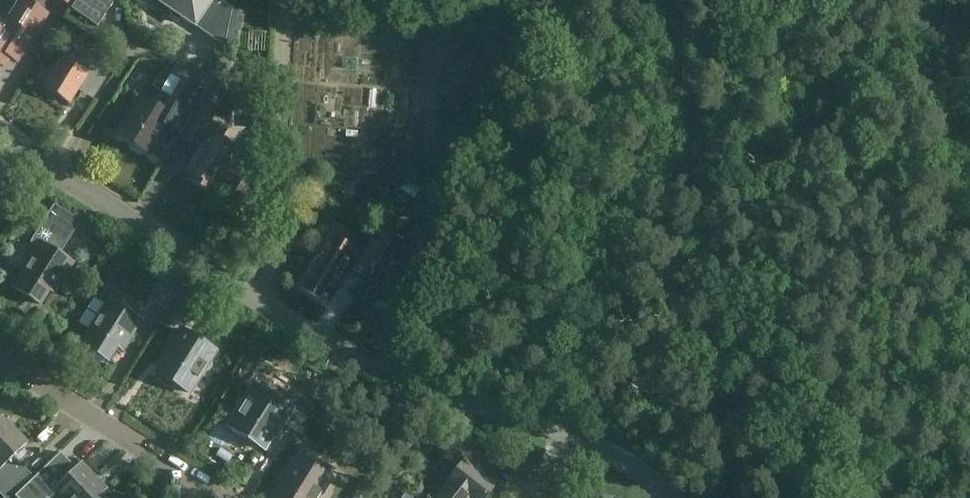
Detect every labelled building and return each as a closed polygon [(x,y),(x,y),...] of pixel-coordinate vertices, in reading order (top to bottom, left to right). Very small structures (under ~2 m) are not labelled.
[(1,51),(11,57),(18,61),(31,40),(47,15),(24,0),(21,0),(0,33),(0,52),(1,51)] [(72,9),(98,27),(114,4),(113,0),(78,0),(72,9)] [(233,8),(222,1),(219,5),(213,0),(162,0),(160,2),(170,9),(171,15),(178,20),(181,16),(219,42),(224,43),(225,44),(226,42),(233,8)] [(233,8),(226,42),(239,45),(247,9),(233,6),(233,8)] [(500,30),(501,22),(491,21),(490,29),(500,30)] [(221,59),(224,45),(224,43),(219,42),(217,42),(214,57),(221,59)] [(62,59),(44,87),(69,103),(79,88),(94,98),(112,69),(77,47),(67,62),(62,59)] [(221,68),(200,105),(203,107),(204,107),(220,82),(221,83),(235,61),(223,54),(222,60),(217,68),(221,68)] [(221,68),(217,68),(178,64),(160,95),(162,96),(156,108),(140,97),(131,111),(135,113),(121,136),(149,154),(167,126),(181,135),(194,114),(200,105),(221,68)] [(204,107),(203,107),(183,137),(196,145),(196,144),(201,147),(186,170),(192,173),(207,150),(232,166),(221,183),(233,191),(246,171),(234,163),(240,152),(222,140),(228,130),(212,120),(215,114),(204,107)] [(207,150),(192,173),(189,178),(214,194),(221,183),(232,166),(207,150)] [(37,247),(12,286),(40,304),(50,289),(49,288),(55,279),(61,283),(73,263),(59,255),(81,221),(54,204),(30,242),(37,247)] [(351,267),(368,277),(391,240),(374,230),(351,267)] [(296,290),(324,307),(354,254),(326,238),(296,290)] [(303,240),(288,239),(288,251),(302,252),(303,240)] [(78,267),(72,276),(80,281),(86,272),(78,267)] [(164,273),(148,299),(166,311),(183,286),(164,273)] [(106,304),(81,343),(109,361),(119,346),(118,345),(124,336),(130,340),(142,321),(128,312),(130,308),(124,304),(128,298),(109,285),(100,300),(106,304)] [(184,286),(167,314),(187,327),(205,299),(184,286)] [(173,350),(159,373),(189,392),(216,350),(183,329),(170,349),(173,350)] [(258,386),(231,429),(262,448),(276,425),(279,426),(282,422),(299,433),(316,406),(295,393),(288,405),(258,386)] [(5,497),(9,497),(32,475),(12,455),(27,441),(11,425),(6,430),(0,423),(0,493),(5,497)] [(400,429),(391,442),(400,449),(409,436),(400,429)] [(436,497),(437,497),(486,497),(498,483),(476,467),(486,454),(461,435),(444,456),(459,467),(436,497)] [(275,497),(318,497),(331,477),(329,476),(334,467),(304,447),(298,456),(286,476),(288,477),(275,497)] [(15,496),(18,497),(46,497),(47,497),(48,497),(108,497),(102,492),(101,492),(94,484),(99,480),(83,463),(77,469),(61,452),(15,496)]
